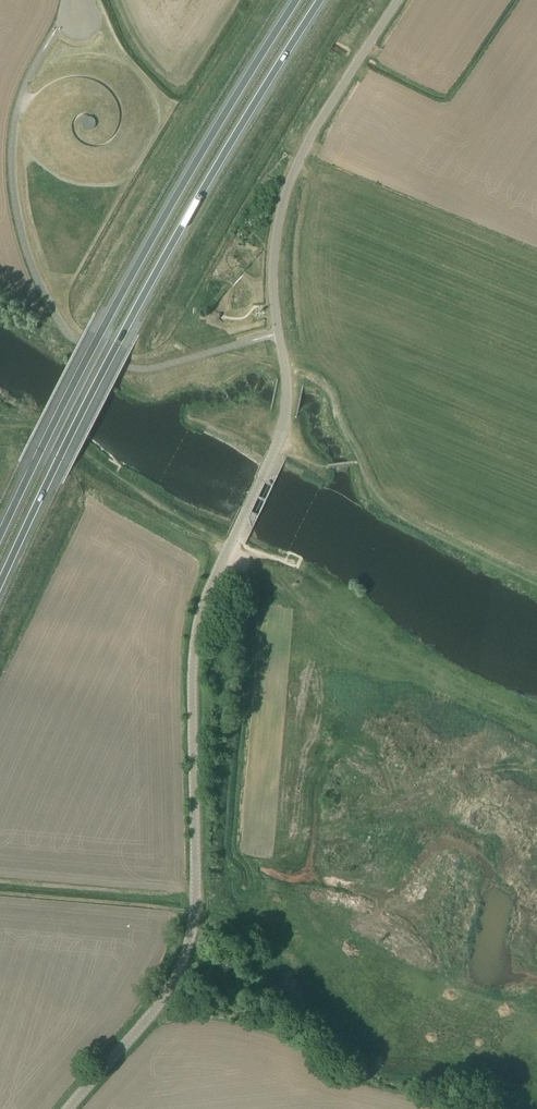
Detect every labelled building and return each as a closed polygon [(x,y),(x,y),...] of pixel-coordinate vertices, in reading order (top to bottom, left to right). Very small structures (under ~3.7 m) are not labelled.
[(82,127),(83,128),(84,130),(86,131),(89,132),(91,131),(92,131),(94,129),(95,127),(95,124),(95,122),(93,120),(91,118),(89,118),(86,119),(84,120),(82,122),(82,124),(82,127)] [(232,576),(232,578),(233,581),(235,583),(237,584),(239,585),(241,584),(245,583),(246,581),(247,578),(247,575),(246,573),(245,571),(243,570),(239,569),(236,570),(234,572),(232,574),(232,576)]
